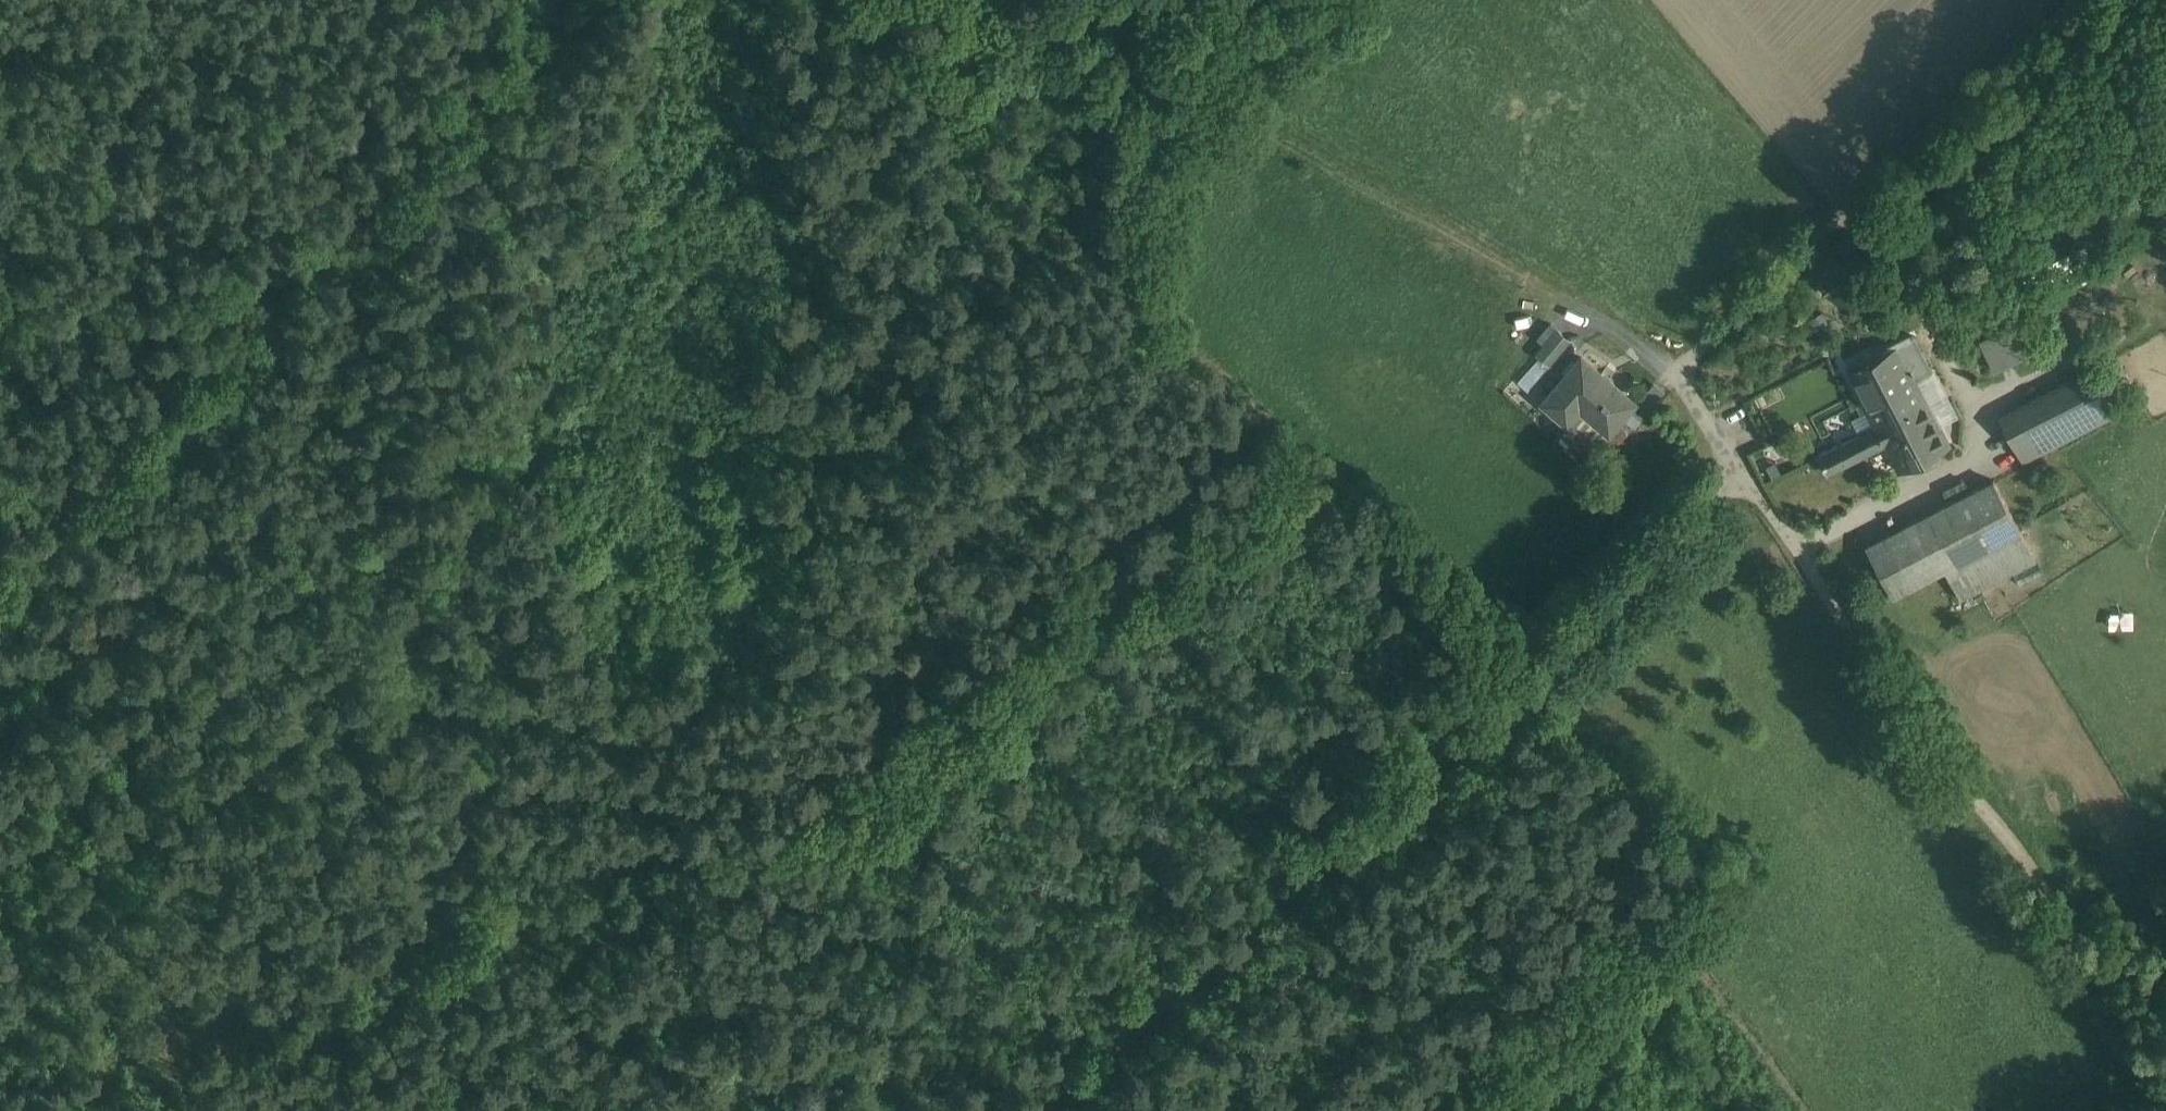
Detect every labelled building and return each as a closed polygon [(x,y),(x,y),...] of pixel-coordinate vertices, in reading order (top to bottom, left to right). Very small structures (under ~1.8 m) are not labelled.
[(1547,363),(1570,338),(1556,325),(1533,350),(1547,363)] [(1977,338),(1989,369),(2024,355),(2012,325),(1977,338)] [(1915,378),(1898,344),(1847,371),(1864,404),(1915,378)] [(1608,442),(1639,407),(1583,358),(1538,408),(1565,432),(1579,417),(1608,442)] [(2089,373),(1996,420),(2021,470),(2115,424),(2089,373)] [(1932,411),(1915,378),(1864,404),(1882,438),(1932,411)] [(1950,445),(1932,411),(1882,438),(1899,471),(1950,445)] [(1990,485),(1864,550),(1893,606),(1946,579),(1959,604),(2032,566),(1990,485)]
